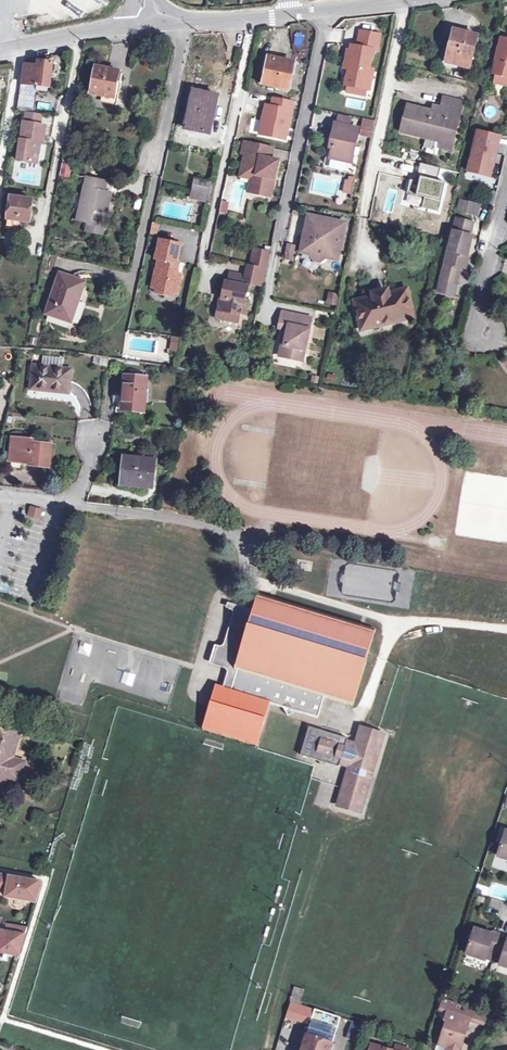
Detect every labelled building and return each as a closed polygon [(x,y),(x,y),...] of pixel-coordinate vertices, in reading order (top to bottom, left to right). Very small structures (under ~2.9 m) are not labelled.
[(358,43),(353,41),(351,48),(348,47),(344,64),(349,66),(345,81),(348,82),(367,86),(368,87),(373,66),(370,65),(374,47),(377,47),(380,32),(362,28),(358,43)] [(471,66),(479,34),(454,28),(447,60),(471,66)] [(502,32),(494,68),(506,71),(506,33),(502,32)] [(289,88),(295,62),(270,57),(268,68),(264,67),(260,82),(289,88)] [(17,112),(25,113),(35,114),(39,86),(50,87),(54,62),(40,60),(39,65),(25,63),(23,73),(17,112)] [(91,94),(106,97),(119,99),(122,83),(117,82),(119,71),(96,68),(91,94)] [(366,92),(367,86),(348,82),(347,88),(366,92)] [(218,96),(193,90),(185,129),(207,133),(210,116),(214,117),(218,96)] [(266,95),(258,135),(288,140),(295,100),(266,95)] [(118,106),(119,99),(106,97),(105,103),(118,106)] [(444,97),(441,108),(440,113),(432,111),(407,105),(402,132),(441,142),(443,136),(455,138),(463,101),(444,97)] [(25,113),(24,122),(41,125),(43,115),(35,114),(25,113)] [(338,113),(336,120),(349,123),(350,115),(338,113)] [(358,126),(349,123),(336,120),(335,120),(331,138),(334,138),(330,155),(350,160),(354,144),(358,126)] [(40,144),(44,144),(47,125),(41,125),(24,122),(17,161),(37,165),(39,151),(40,144)] [(374,124),(364,122),(362,132),(372,134),(374,124)] [(473,129),(466,174),(493,178),(500,133),(473,129)] [(452,149),(455,138),(443,136),(441,142),(440,147),(452,149)] [(245,142),(243,151),(265,156),(267,146),(245,142)] [(271,157),(265,156),(243,151),(242,153),(246,154),(241,175),(251,177),(248,190),(261,194),(263,184),(272,186),(278,159),(271,157)] [(60,164),(60,177),(71,177),(71,164),(60,164)] [(109,179),(89,175),(79,217),(91,219),(106,223),(113,191),(107,189),(109,179)] [(195,179),(192,191),(203,194),(202,201),(207,202),(211,183),(195,179)] [(270,196),(272,186),(263,184),(261,194),(270,196)] [(203,194),(192,191),(191,199),(202,201),(203,194)] [(7,220),(20,222),(31,224),(35,202),(11,199),(7,220)] [(383,221),(395,223),(398,204),(386,202),(383,221)] [(456,225),(443,274),(456,277),(460,260),(466,262),(469,249),(465,248),(470,228),(471,229),(474,216),(459,212),(456,225)] [(320,260),(326,256),(328,250),(339,252),(345,221),(308,214),(304,230),(311,232),(311,236),(305,235),(302,251),(311,253),(313,258),(320,260)] [(106,223),(91,219),(89,229),(104,232),(106,223)] [(18,231),(20,222),(7,220),(6,229),(18,231)] [(158,280),(157,288),(172,291),(173,288),(179,289),(181,280),(175,278),(176,273),(179,263),(177,263),(181,245),(159,240),(155,257),(158,258),(153,279),(158,280)] [(286,243),(285,259),(295,260),(296,244),(286,243)] [(266,270),(269,251),(254,248),(250,266),(266,270)] [(328,250),(326,256),(338,258),(339,252),(328,250)] [(250,266),(247,266),(245,276),(250,277),(249,283),(262,285),(266,270),(250,266)] [(245,276),(229,272),(228,282),(225,282),(221,298),(220,298),(216,318),(238,323),(240,314),(246,315),(248,303),(245,303),(249,283),(250,277),(245,276)] [(82,280),(61,273),(47,312),(70,321),(77,301),(74,300),(82,280)] [(171,297),(172,291),(157,288),(156,293),(171,297)] [(374,297),(356,302),(362,328),(411,317),(406,290),(388,294),(387,290),(374,294),(374,297)] [(328,291),(325,303),(337,305),(339,294),(328,291)] [(302,359),(311,316),(281,310),(279,322),(288,324),(285,343),(281,342),(279,355),(302,359)] [(171,336),(169,350),(177,351),(179,337),(171,336)] [(71,368),(34,364),(32,388),(69,392),(71,368)] [(148,375),(131,373),(129,393),(124,393),(123,408),(144,410),(148,375)] [(28,441),(10,439),(8,460),(26,462),(26,465),(46,466),(48,447),(28,445),(28,441)] [(155,461),(124,457),(121,484),(152,487),(155,461)] [(30,505),(27,516),(41,521),(44,510),(30,505)] [(235,613),(233,617),(365,657),(366,655),(373,632),(256,595),(253,602),(252,605),(250,613),(240,610),(237,611),(235,611),(235,613)] [(365,657),(233,617),(224,644),(224,646),(225,648),(226,650),(227,651),(232,653),(230,657),(220,654),(217,653),(215,654),(213,655),(213,659),(215,661),(229,666),(237,668),(229,692),(221,689),(215,687),(204,724),(203,727),(255,743),(267,703),(281,708),(283,713),(289,710),(294,711),(313,718),(317,716),(324,695),(351,703),(365,657)] [(237,668),(229,666),(221,689),(229,692),(237,668)] [(125,672),(121,682),(131,686),(135,675),(125,672)] [(4,777),(12,779),(18,759),(10,756),(16,737),(22,732),(19,726),(0,720),(0,789),(4,777)] [(324,732),(308,727),(299,756),(315,761),(316,757),(325,760),(324,764),(337,768),(338,764),(345,743),(346,739),(333,735),(331,739),(323,736),(324,732)] [(381,736),(360,729),(355,746),(354,750),(358,758),(350,762),(348,767),(342,789),(343,789),(341,794),(348,806),(358,809),(381,736)] [(355,746),(345,743),(338,764),(348,767),(350,762),(358,758),(354,750),(355,746)] [(18,783),(24,763),(18,759),(12,779),(18,783)] [(342,789),(337,805),(357,812),(358,809),(348,806),(341,794),(343,789),(342,789)] [(499,856),(506,858),(506,832),(499,856)] [(0,875),(0,890),(2,891),(4,889),(7,892),(6,897),(35,902),(40,883),(0,875)] [(506,899),(506,886),(493,883),(490,895),(506,899)] [(7,925),(5,933),(0,932),(0,953),(18,956),(26,928),(7,925)] [(496,931),(494,935),(484,932),(476,929),(468,955),(486,960),(489,951),(503,956),(500,964),(506,967),(506,935),(496,931)] [(292,1003),(304,1006),(304,1004),(302,1003),(305,991),(296,988),(292,1003)] [(448,1047),(458,1049),(461,1049),(470,1021),(475,1007),(452,1000),(446,1020),(448,1021),(443,1038),(448,1047)] [(292,1003),(287,1017),(312,1025),(317,1010),(304,1006),(292,1003)] [(491,1027),(497,1015),(475,1007),(470,1021),(491,1027)] [(312,1025),(308,1036),(334,1044),(342,1018),(317,1010),(312,1025)] [(355,1042),(360,1023),(351,1021),(346,1039),(355,1042)] [(308,1036),(304,1049),(332,1049),(334,1044),(308,1036)]
